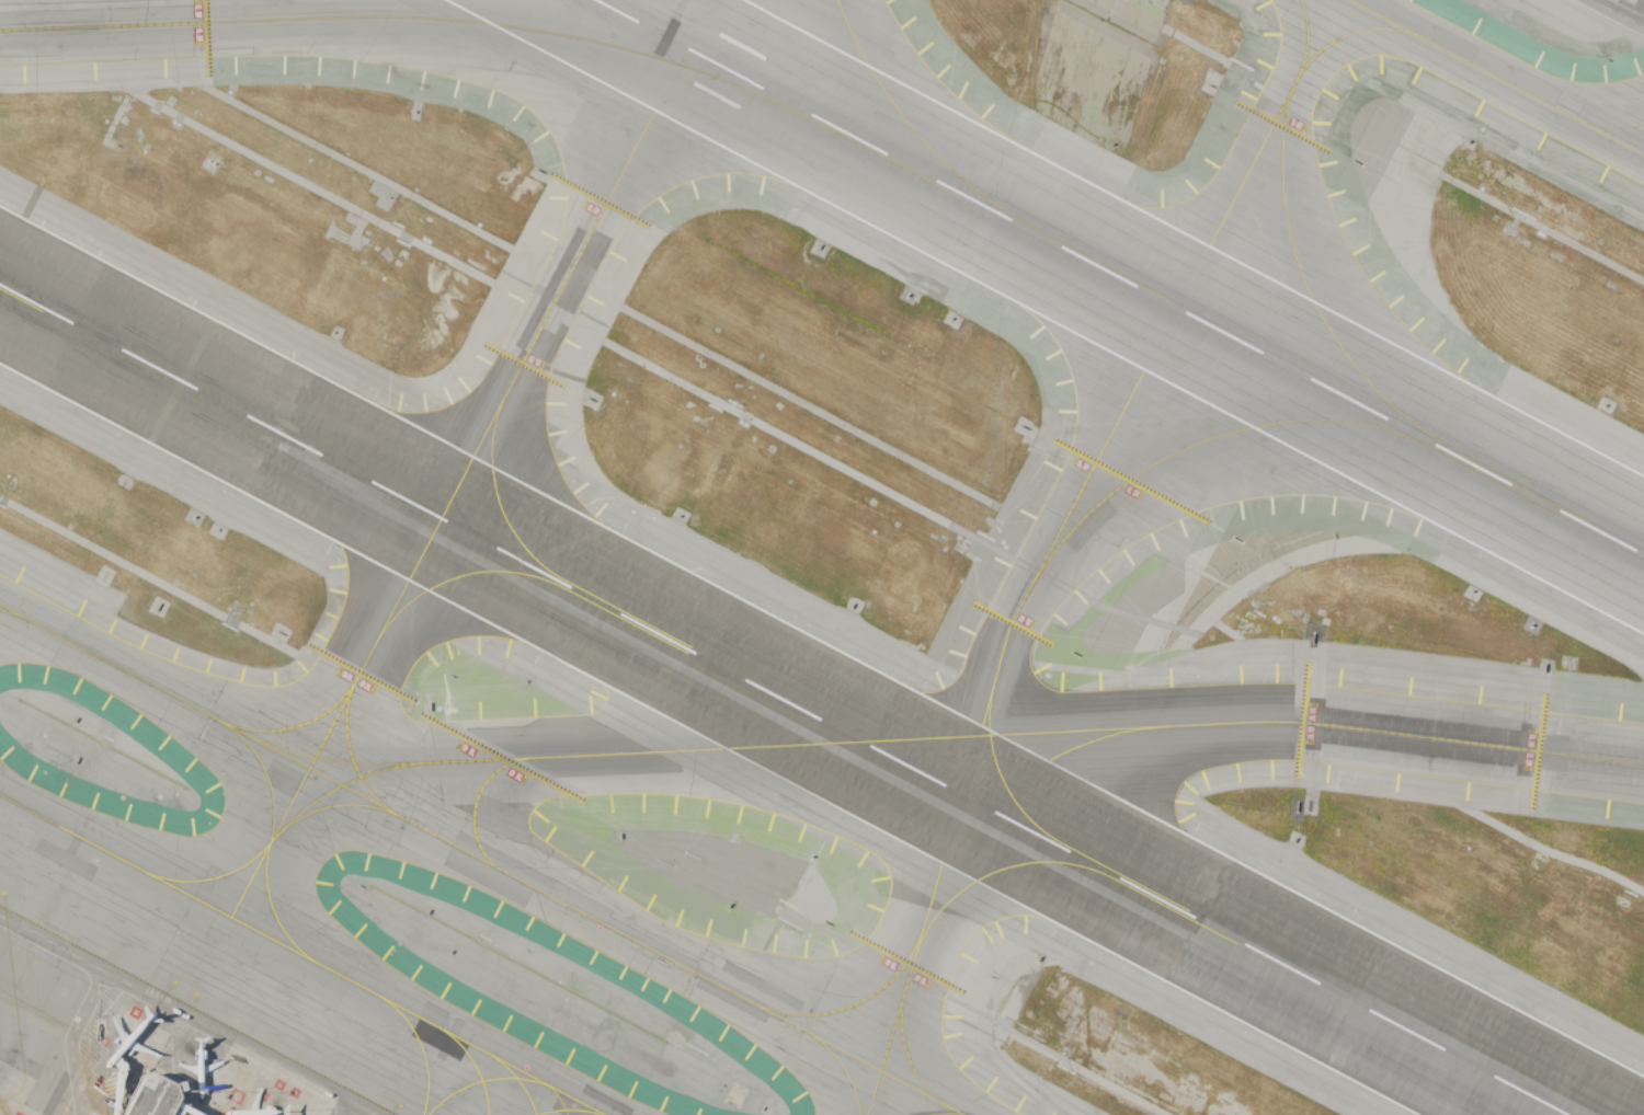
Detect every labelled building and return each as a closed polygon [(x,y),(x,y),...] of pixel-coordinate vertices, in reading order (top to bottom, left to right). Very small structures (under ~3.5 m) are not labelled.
[(173,1099),(165,1114),(114,1114),(134,1077),(147,1073),(170,1084),(173,1099)]
